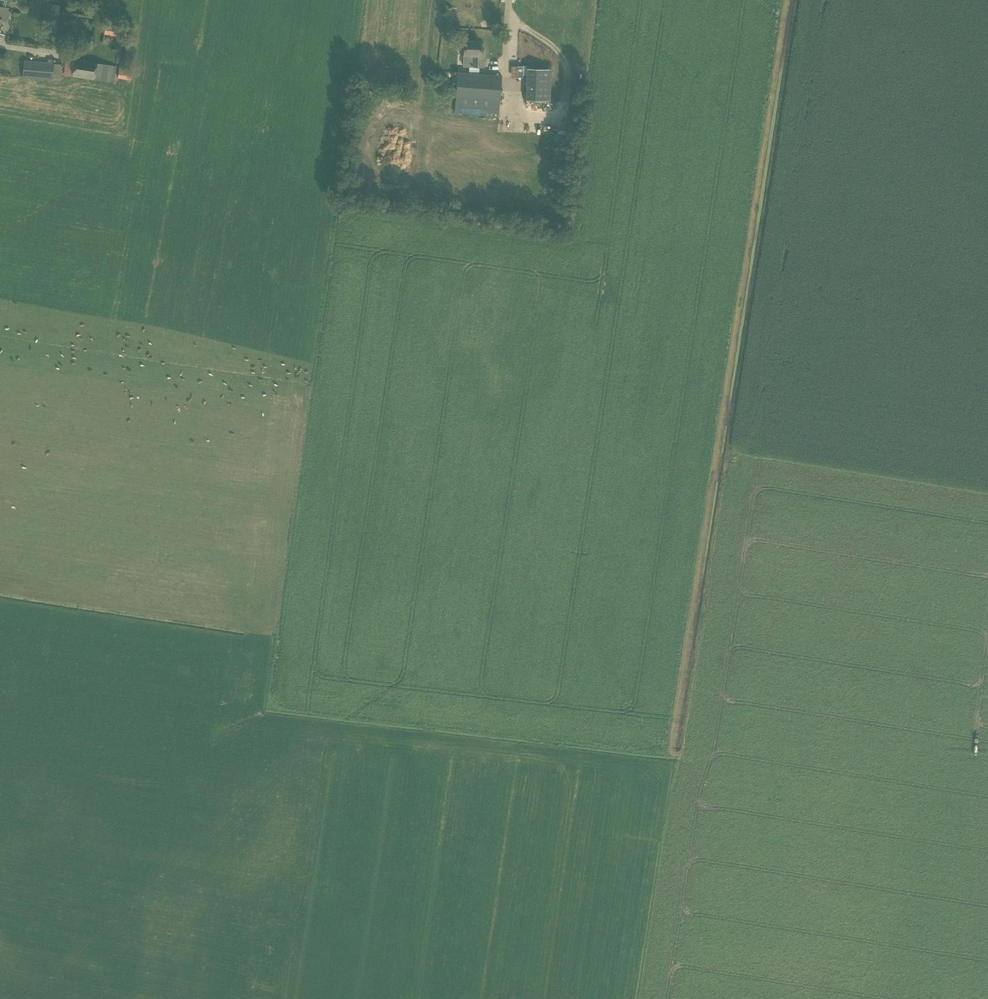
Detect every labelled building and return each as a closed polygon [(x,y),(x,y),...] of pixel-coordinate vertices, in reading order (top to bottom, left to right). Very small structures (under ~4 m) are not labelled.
[(1,20),(6,22),(9,8),(5,7),(7,0),(5,0),(0,0),(0,24),(1,20)] [(104,34),(128,39),(130,28),(106,24),(104,34)] [(464,66),(484,67),(484,49),(480,49),(480,41),(464,41),(464,66)] [(97,63),(66,58),(64,74),(95,79),(97,63)] [(54,64),(24,61),(23,77),(53,80),(54,64)] [(511,67),(512,77),(523,77),(523,66),(511,67)] [(119,78),(131,79),(132,69),(120,68),(119,78)] [(526,100),(550,101),(551,69),(527,68),(526,100)] [(455,113),(499,116),(502,77),(458,73),(455,113)]
